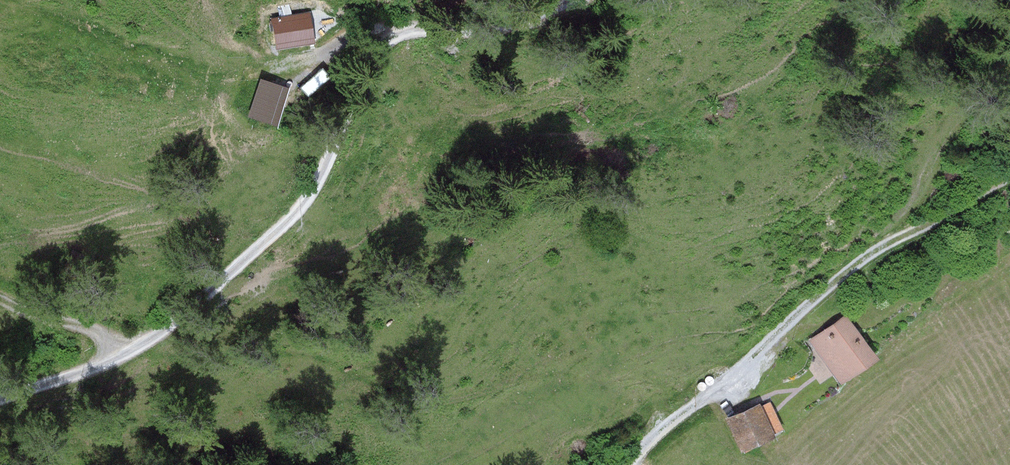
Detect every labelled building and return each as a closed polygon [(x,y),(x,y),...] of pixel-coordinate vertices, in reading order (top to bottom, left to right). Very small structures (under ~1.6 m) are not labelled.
[(314,44),(310,13),(272,19),(276,50),(314,44)] [(287,88),(260,80),(248,120),(275,128),(287,88)] [(845,314),(809,340),(841,385),(877,359),(845,314)] [(759,404),(725,419),(740,453),(775,438),(773,434),(783,430),(771,402),(760,406),(759,404)]
